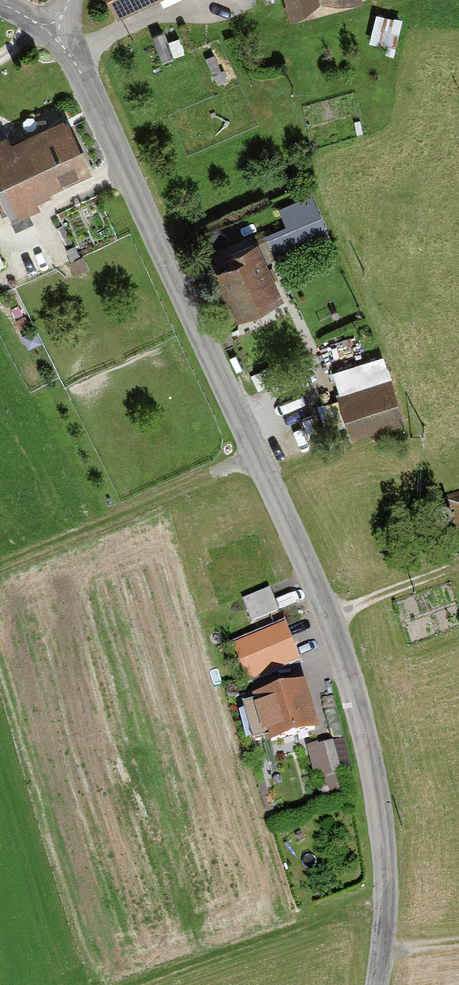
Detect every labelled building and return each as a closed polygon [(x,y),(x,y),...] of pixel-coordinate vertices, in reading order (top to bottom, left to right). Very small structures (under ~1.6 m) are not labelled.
[(119,13),(149,0),(113,0),(119,13)] [(290,20),(367,4),(366,0),(286,0),(290,20)] [(71,108),(0,140),(0,179),(13,207),(98,168),(71,108)] [(312,197),(281,210),(299,251),(329,238),(312,197)] [(263,242),(219,260),(239,309),(283,292),(263,242)] [(376,329),(322,345),(351,438),(404,422),(376,329)] [(268,591),(242,603),(250,621),(276,609),(268,591)] [(293,660),(281,631),(241,647),(252,676),(293,660)] [(324,727),(311,680),(258,694),(271,742),(324,727)] [(331,743),(317,747),(324,773),(338,769),(331,743)]
